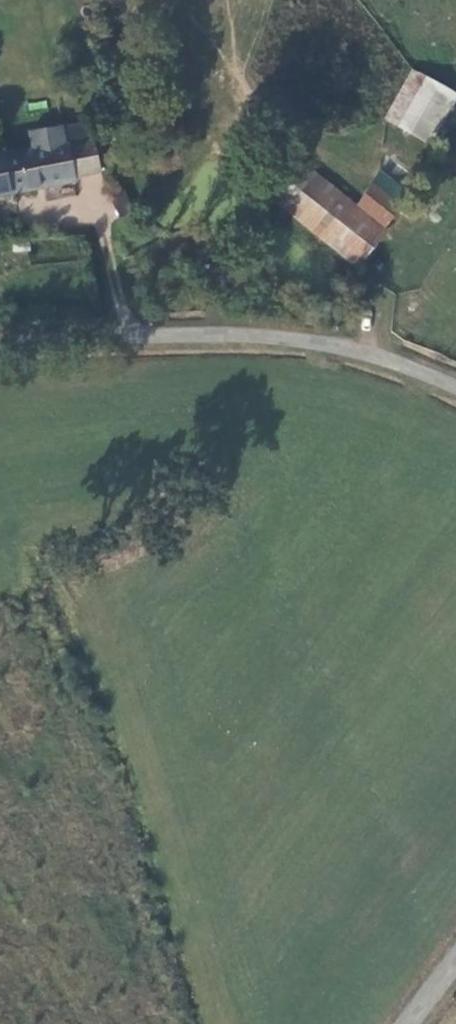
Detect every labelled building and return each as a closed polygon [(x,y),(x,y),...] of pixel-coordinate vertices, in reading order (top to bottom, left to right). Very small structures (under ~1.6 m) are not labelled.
[(429,145),(455,97),(455,92),(411,67),(383,118),(429,145)] [(0,166),(0,205),(73,194),(71,186),(93,182),(88,152),(82,153),(80,139),(61,142),(63,156),(60,156),(57,140),(25,146),(27,162),(0,166)] [(422,189),(391,171),(359,218),(389,238),(422,189)] [(392,246),(293,181),(266,221),(366,284),(392,246)]
